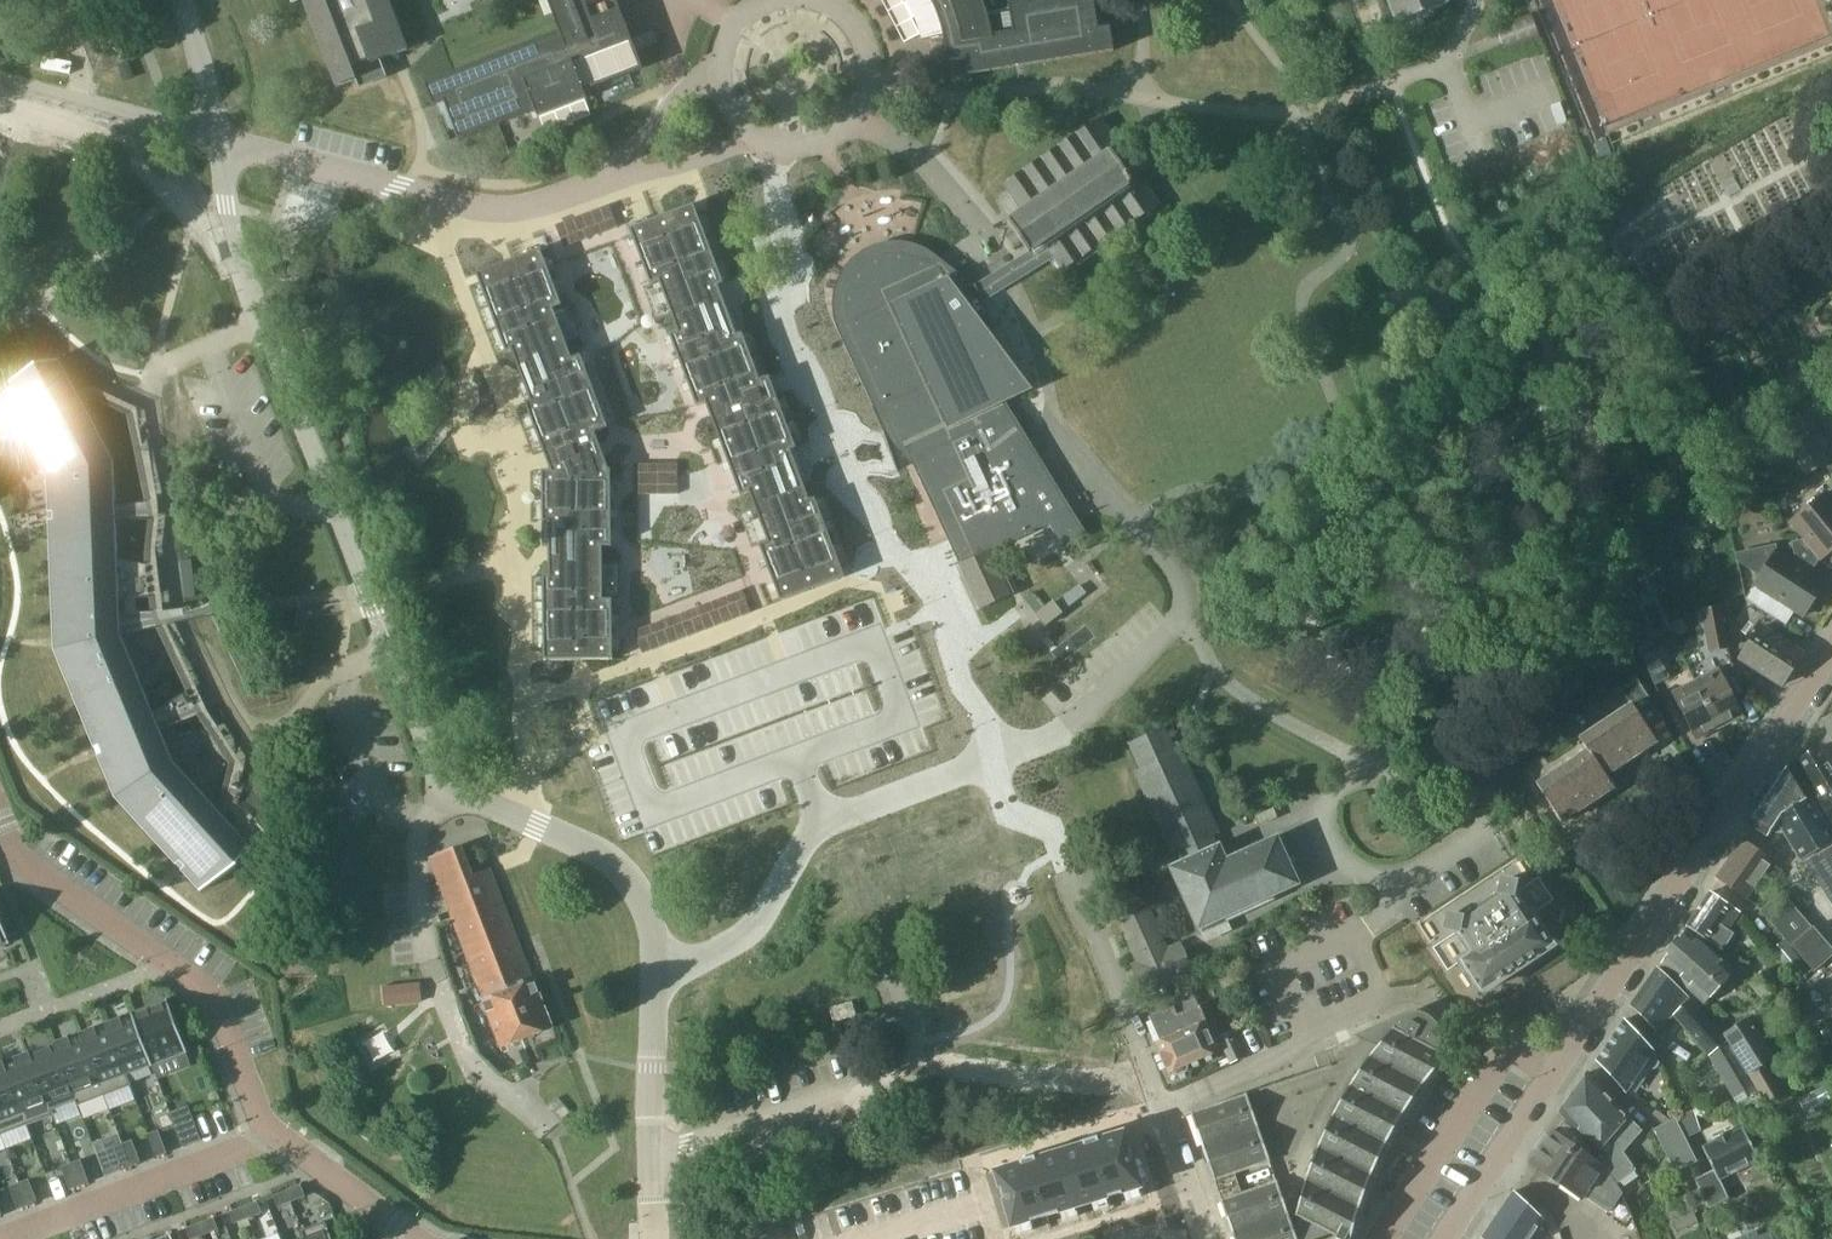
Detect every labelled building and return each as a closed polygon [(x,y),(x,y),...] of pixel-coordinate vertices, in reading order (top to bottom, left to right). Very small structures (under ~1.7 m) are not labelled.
[(337,87),(358,79),(360,85),(361,86),(387,76),(388,76),(388,74),(382,60),(410,49),(391,0),(304,0),(337,87)] [(427,81),(435,104),(447,100),(461,136),(536,108),(539,116),(587,98),(584,89),(592,86),(604,82),(643,67),(633,40),(618,0),(548,0),(560,32),(427,81)] [(939,10),(943,22),(946,34),(949,47),(950,59),(967,57),(969,72),(1114,49),(1111,27),(1099,28),(1094,0),(1023,0),(1010,2),(1013,30),(993,34),(989,17),(983,0),(934,0),(939,10)] [(1396,23),(1398,22),(1399,23),(1451,3),(1450,2),(1453,1),(1452,0),(1387,0),(1396,23)] [(96,74),(131,60),(117,23),(82,36),(96,74)] [(995,278),(979,289),(987,301),(999,292),(1021,277),(1033,269),(1053,255),(1062,269),(1064,271),(1125,228),(1139,248),(1153,238),(1150,235),(1155,231),(1144,215),(1162,203),(1149,184),(1139,170),(1101,115),(1003,183),(1007,188),(1008,189),(1022,210),(1010,218),(1011,219),(1009,220),(1031,253),(1016,263),(995,278)] [(561,238),(615,217),(610,204),(556,224),(561,238)] [(694,204),(630,228),(651,284),(644,287),(646,291),(653,288),(655,293),(657,298),(664,318),(673,315),(676,324),(678,331),(670,334),(697,406),(706,402),(741,495),(750,492),(756,508),(748,511),(759,541),(752,544),(753,547),(760,545),(781,601),(846,577),(816,497),(810,499),(796,463),(791,450),(797,448),(770,376),(761,379),(743,333),(737,335),(719,285),(724,283),(694,204)] [(835,294),(834,308),(836,321),(843,338),(878,412),(879,414),(885,431),(899,470),(907,464),(913,461),(938,514),(940,519),(961,563),(957,565),(960,573),(971,596),(978,610),(980,609),(1011,595),(1013,594),(1015,593),(996,549),(1008,543),(1027,535),(1051,524),(1066,548),(1089,534),(1082,522),(1079,518),(1017,418),(1013,411),(1006,415),(1000,401),(1014,394),(1032,386),(992,332),(997,329),(987,306),(986,307),(981,297),(978,298),(970,302),(945,270),(949,267),(940,257),(939,256),(927,247),(917,243),(913,242),(906,241),(895,240),(883,241),(872,245),(861,252),(852,259),(846,267),(845,267),(842,274),(839,280),(835,294)] [(541,249),(477,273),(507,352),(512,350),(521,373),(531,400),(525,402),(551,470),(542,470),(543,522),(549,522),(550,575),(544,575),(545,660),(614,659),(613,599),(620,599),(620,595),(613,595),(612,563),(603,563),(603,546),(612,546),(611,469),(610,469),(595,431),(608,426),(581,354),(573,357),(567,343),(567,342),(576,339),(564,308),(571,305),(569,302),(563,305),(541,249)] [(113,460),(80,398),(77,393),(60,361),(1,391),(16,417),(19,423),(49,479),(49,486),(50,525),(51,528),(55,638),(55,645),(55,649),(96,748),(99,755),(116,797),(175,861),(183,870),(201,889),(249,844),(224,817),(218,810),(173,762),(162,735),(157,722),(141,685),(121,636),(121,635),(120,624),(120,618),(119,596),(117,562),(115,510),(115,503),(113,460)] [(1798,410),(1777,421),(1789,444),(1805,476),(1829,464),(1813,432),(1812,432),(1810,433),(1798,410)] [(678,494),(678,463),(639,463),(640,494),(678,494)] [(1805,537),(1823,559),(1831,551),(1831,497),(1827,492),(1792,522),(1805,537)] [(1775,546),(1737,553),(1738,562),(1761,576),(1747,598),(1785,623),(1795,607),(1805,614),(1826,582),(1776,550),(1775,546)] [(1652,596),(1668,587),(1658,569),(1642,577),(1652,596)] [(643,653),(751,612),(746,599),(638,640),(643,653)] [(1708,619),(1714,651),(1730,647),(1723,616),(1720,603),(1705,607),(1708,619)] [(1784,685),(1804,654),(1760,626),(1740,657),(1784,685)] [(1654,644),(1646,628),(1632,636),(1640,652),(1654,644)] [(1657,648),(1643,655),(1642,656),(1657,684),(1671,677),(1657,648)] [(1697,679),(1722,727),(1744,716),(1719,667),(1697,679)] [(1632,702),(1606,720),(1632,759),(1659,742),(1651,730),(1665,720),(1638,679),(1623,689),(1632,702)] [(1698,739),(1722,727),(1697,679),(1673,690),(1698,739)] [(1824,721),(1831,735),(1831,716),(1824,721)] [(1606,776),(1608,775),(1632,759),(1606,720),(1580,737),(1588,749),(1606,776)] [(1184,749),(1179,751),(1167,725),(1129,743),(1142,771),(1137,773),(1173,852),(1179,849),(1184,862),(1173,867),(1207,941),(1233,930),(1226,916),(1301,881),(1279,833),(1228,856),(1222,841),(1220,842),(1216,833),(1222,831),(1184,749)] [(1821,803),(1831,823),(1831,758),(1823,744),(1795,761),(1821,803)] [(1616,788),(1608,775),(1606,776),(1588,749),(1563,765),(1590,805),(1616,788)] [(1784,810),(1810,794),(1790,762),(1750,823),(1768,835),(1779,818),(1784,810)] [(1563,822),(1590,805),(1563,765),(1537,782),(1563,822)] [(1810,794),(1784,810),(1779,818),(1831,903),(1831,832),(1810,794)] [(1748,899),(1775,860),(1745,838),(1717,877),(1748,899)] [(475,874),(463,844),(430,857),(484,999),(482,999),(501,1048),(555,1027),(536,978),(535,979),(492,868),(475,874)] [(1125,876),(1108,884),(1115,899),(1132,891),(1125,876)] [(1450,912),(1445,934),(1443,942),(1437,946),(1433,948),(1448,970),(1449,970),(1463,960),(1483,990),(1552,944),(1532,914),(1553,900),(1541,883),(1538,878),(1535,880),(1516,893),(1519,880),(1502,877),(1500,886),(1458,913),(1450,912)] [(1724,949),(1735,934),(1729,930),(1741,912),(1711,891),(1688,925),(1724,949)] [(1780,893),(1760,910),(1791,945),(1810,929),(1780,893)] [(1167,952),(1157,930),(1148,910),(1123,921),(1142,963),(1134,966),(1145,991),(1194,970),(1183,945),(1167,952)] [(9,943),(0,918),(0,947),(9,943)] [(1706,1004),(1737,971),(1689,926),(1662,962),(1706,1004)] [(1784,940),(1772,950),(1795,979),(1807,969),(1784,940)] [(1674,1016),(1710,1055),(1740,1108),(1761,1097),(1750,1074),(1728,1041),(1730,1039),(1724,1033),(1689,998),(1690,998),(1659,966),(1632,1005),(1659,1032),(1674,1016)] [(419,981),(382,985),(384,1006),(422,1002),(419,981)] [(167,999),(132,1012),(152,1065),(187,1052),(167,999)] [(853,1001),(830,1008),(835,1022),(857,1015),(853,1001)] [(1175,1007),(1152,1016),(1162,1040),(1157,1042),(1169,1072),(1170,1072),(1178,1076),(1186,1073),(1188,1064),(1220,1050),(1201,1004),(1178,1014),(1175,1007)] [(127,1075),(128,1075),(152,1065),(132,1012),(107,1022),(127,1075)] [(1333,1233),(1344,1238),(1352,1238),(1360,1208),(1372,1175),(1388,1142),(1405,1111),(1426,1082),(1449,1055),(1447,1053),(1446,1054),(1438,1050),(1440,1045),(1442,1040),(1440,1029),(1438,1024),(1431,1017),(1427,1014),(1416,1012),(1411,1012),(1406,1014),(1315,1054),(1320,1069),(1195,1112),(1194,1112),(1192,1112),(1236,1238),(1315,1238),(1333,1233)] [(1750,1017),(1724,1033),(1730,1039),(1728,1041),(1750,1074),(1761,1097),(1765,1103),(1784,1091),(1775,1078),(1772,1080),(1763,1065),(1776,1058),(1750,1017)] [(1626,1092),(1645,1062),(1651,1067),(1654,1068),(1660,1061),(1655,1051),(1627,1020),(1598,1063),(1626,1092)] [(127,1075),(107,1022),(81,1032),(105,1095),(131,1085),(128,1075),(127,1075)] [(1231,1063),(1246,1057),(1234,1029),(1218,1037),(1231,1063)] [(77,1100),(79,1105),(105,1095),(81,1032),(55,1041),(77,1100)] [(55,1041),(30,1051),(52,1110),(77,1100),(55,1041)] [(52,1110),(30,1051),(4,1061),(28,1125),(54,1115),(52,1110)] [(0,1062),(0,1129),(2,1134),(28,1125),(4,1061),(0,1062)] [(1619,1182),(1637,1169),(1625,1151),(1644,1130),(1590,1073),(1560,1111),(1599,1153),(1619,1182)] [(1797,1097),(1804,1112),(1821,1104),(1814,1089),(1797,1097)] [(189,1105),(170,1112),(183,1146),(202,1139),(189,1105)] [(571,1113),(564,1106),(556,1114),(563,1121),(571,1113)] [(1677,1172),(1699,1161),(1677,1117),(1655,1128),(1677,1172)] [(1549,1135),(1546,1134),(1545,1133),(1536,1147),(1539,1149),(1530,1162),(1583,1199),(1586,1195),(1609,1211),(1622,1193),(1571,1127),(1564,1122),(1556,1133),(1553,1130),(1549,1135)] [(1703,1143),(1716,1169),(1696,1179),(1710,1207),(1729,1198),(1721,1180),(1758,1161),(1740,1125),(1703,1143)] [(159,1129),(149,1133),(157,1156),(167,1152),(159,1129)] [(998,1174),(1014,1230),(1142,1192),(1125,1137),(998,1174)] [(133,1139),(123,1143),(132,1166),(142,1162),(133,1139)] [(123,1143),(113,1146),(122,1170),(132,1166),(123,1143)] [(81,1159),(71,1162),(80,1186),(90,1182),(81,1159)] [(71,1162),(61,1166),(70,1190),(80,1186),(71,1162)] [(30,1179),(20,1182),(29,1205),(38,1202),(30,1179)] [(20,1182),(10,1186),(19,1209),(29,1205),(20,1182)] [(301,1185),(287,1190),(292,1202),(305,1197),(301,1185)] [(287,1190),(274,1195),(278,1207),(292,1202),(287,1190)] [(1537,1231),(1545,1219),(1515,1191),(1483,1238),(1484,1238),(1530,1238),(1537,1231)] [(258,1201),(244,1206),(249,1218),(262,1212),(258,1201)] [(244,1206),(230,1212),(235,1223),(249,1218),(244,1206)] [(1697,1221),(1694,1213),(1674,1221),(1677,1229),(1697,1221)] [(214,1217),(200,1223),(205,1235),(219,1229),(214,1217)] [(304,1237),(306,1236),(307,1238),(332,1238),(326,1222),(302,1231),(304,1237)] [(186,1228),(191,1238),(193,1238),(205,1235),(200,1223),(186,1228)]
